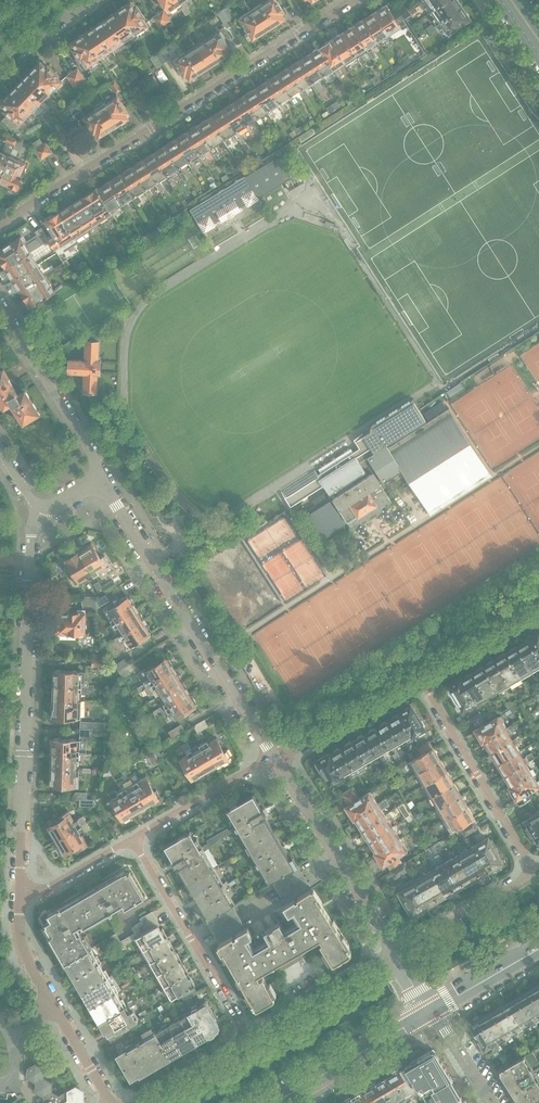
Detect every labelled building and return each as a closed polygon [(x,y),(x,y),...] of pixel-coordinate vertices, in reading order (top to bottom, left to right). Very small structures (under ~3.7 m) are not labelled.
[(179,0),(162,0),(169,9),(174,6),(179,11),(181,9),(186,16),(189,14),(181,2),(179,0)] [(181,2),(189,14),(191,13),(186,5),(188,4),(186,0),(179,0),(181,2)] [(282,10),(283,10),(278,1),(277,2),(276,0),(268,0),(262,3),(275,24),(277,24),(278,24),(282,22),(282,20),(284,19),(282,16),(285,14),(282,10)] [(447,0),(423,0),(427,7),(425,8),(428,13),(430,11),(447,0)] [(462,7),(459,2),(458,0),(447,0),(430,11),(435,19),(433,20),(437,25),(439,24),(462,7)] [(408,9),(414,5),(412,2),(406,6),(404,2),(398,6),(402,13),(408,9)] [(146,25),(141,17),(143,15),(136,6),(134,8),(131,3),(126,6),(123,6),(121,8),(120,10),(119,11),(134,33),(146,25)] [(275,24),(262,3),(251,10),(265,31),(266,31),(267,31),(271,29),(271,27),(275,24)] [(380,10),(376,13),(381,21),(380,22),(389,36),(390,35),(394,33),(402,28),(402,27),(406,24),(403,19),(396,8),(395,8),(390,11),(387,6),(386,6),(384,6),(380,9),(380,10)] [(235,17),(228,7),(223,10),(230,21),(235,17)] [(449,34),(471,19),(470,18),(470,16),(467,13),(466,12),(462,7),(439,24),(446,34),(448,33),(449,34)] [(413,23),(408,16),(411,14),(408,9),(402,13),(410,25),(413,23)] [(171,21),(164,10),(159,14),(167,26),(172,23),(171,21)] [(230,21),(223,10),(218,13),(224,24),(230,21)] [(265,31),(251,10),(240,17),(249,31),(245,34),(249,40),(253,38),(255,38),(257,38),(260,36),(261,34),(265,31)] [(134,33),(119,11),(114,14),(112,14),(109,16),(109,18),(107,19),(123,41),(129,36),(133,42),(138,39),(134,33)] [(369,17),(365,20),(370,27),(369,29),(378,43),(389,36),(380,22),(381,21),(376,13),(375,13),(373,13),(369,16),(369,17)] [(167,26),(159,14),(153,18),(161,28),(162,30),(167,26)] [(123,41),(107,19),(103,22),(100,22),(98,24),(97,26),(96,27),(111,49),(123,41)] [(358,24),(354,27),(359,34),(358,36),(367,50),(378,43),(369,29),(370,27),(365,20),(364,20),(362,20),(358,23),(358,24)] [(111,49),(96,27),(95,28),(92,27),(90,29),(89,31),(84,35),(99,57),(106,67),(110,64),(110,62),(104,53),(111,49)] [(347,31),(343,34),(347,41),(347,43),(356,57),(367,50),(358,36),(359,34),(354,27),(353,27),(351,27),(347,30),(347,31)] [(229,45),(226,40),(230,38),(224,28),(208,38),(221,59),(222,59),(224,59),(227,56),(228,55),(229,54),(228,51),(230,49),(228,45),(229,45)] [(336,38),(332,41),(336,48),(336,50),(345,64),(356,57),(347,43),(347,41),(343,34),(342,34),(340,34),(336,37),(336,38)] [(99,57),(84,35),(83,36),(81,35),(78,37),(78,39),(73,43),(76,48),(74,49),(81,60),(84,58),(88,64),(99,57)] [(221,59),(208,38),(197,45),(210,66),(211,66),(213,66),(216,63),(217,62),(221,59)] [(325,45),(320,48),(334,71),(338,76),(342,73),(339,68),(340,68),(345,64),(336,50),(336,48),(332,41),(331,41),(329,41),(325,44),(325,45)] [(210,66),(197,45),(186,52),(199,73),(203,71),(204,71),(208,69),(209,67),(210,66)] [(310,56),(310,55),(315,63),(314,64),(323,78),(327,76),(334,71),(320,48),(320,49),(318,49),(314,51),(313,53),(313,54),(310,56)] [(169,60),(162,50),(156,54),(163,64),(169,60)] [(199,73),(186,52),(175,59),(179,66),(177,66),(182,74),(183,73),(186,77),(188,76),(190,79),(192,78),(193,78),(197,76),(198,74),(199,73)] [(299,62),(304,70),(303,72),(312,86),(316,93),(323,88),(319,81),(323,78),(314,64),(315,63),(310,55),(309,55),(309,56),(307,55),(303,58),(302,60),(302,61),(299,62)] [(288,69),(292,77),(292,78),(301,92),(304,98),(309,95),(306,90),(306,89),(312,86),(303,72),(304,70),(299,62),(298,62),(298,63),(296,62),(292,65),(291,67),(290,68),(288,69)] [(62,82),(57,76),(58,75),(48,66),(46,68),(41,63),(36,67),(35,67),(31,70),(32,72),(31,73),(51,92),(52,93),(62,82)] [(85,80),(78,69),(72,72),(81,85),(86,82),(85,80)] [(277,76),(276,76),(281,84),(281,85),(290,99),(294,106),(301,102),(296,95),(301,92),(292,78),(292,77),(288,69),(287,69),(287,70),(285,69),(281,72),(280,74),(280,75),(278,76),(277,76)] [(81,85),(72,72),(67,76),(74,87),(75,86),(76,88),(81,85)] [(51,92),(31,73),(30,74),(28,73),(25,77),(26,78),(21,83),(41,102),(51,92)] [(161,86),(154,75),(149,79),(155,89),(161,86)] [(266,83),(271,91),(270,92),(279,107),(282,112),(287,109),(283,104),(290,99),(281,85),(281,84),(276,76),(274,76),(270,79),(269,81),(269,80),(268,82),(266,83)] [(122,90),(115,80),(109,85),(110,87),(111,86),(112,87),(110,89),(113,93),(115,91),(117,94),(122,90)] [(41,102),(21,83),(17,88),(15,87),(12,90),(12,92),(11,93),(31,112),(37,106),(39,109),(44,104),(41,102)] [(255,90),(260,98),(259,99),(268,114),(272,119),(276,116),(273,111),(279,107),(270,92),(271,91),(266,83),(265,83),(263,83),(259,86),(258,87),(257,89),(255,90)] [(144,97),(136,86),(131,90),(138,100),(144,97)] [(156,98),(152,91),(151,90),(146,93),(151,101),(156,98)] [(244,97),(248,104),(248,106),(257,121),(268,114),(259,99),(260,98),(255,90),(254,90),(252,90),(248,93),(247,94),(246,96),(244,97)] [(32,113),(31,112),(11,93),(10,94),(9,94),(5,97),(6,98),(1,103),(7,108),(5,110),(9,114),(2,120),(8,126),(12,130),(13,129),(16,132),(20,127),(21,128),(23,125),(21,124),(32,113)] [(128,114),(126,110),(127,109),(122,101),(121,102),(117,96),(106,103),(119,124),(120,123),(122,124),(126,121),(126,119),(128,118),(126,115),(128,114)] [(233,104),(237,111),(237,113),(246,128),(257,121),(248,106),(248,104),(244,97),(243,97),(241,97),(237,100),(236,101),(236,103),(233,104)] [(53,110),(45,103),(44,104),(47,108),(51,112),(53,110)] [(119,124),(106,103),(95,110),(108,131),(112,128),(114,129),(118,126),(118,125),(119,124)] [(222,111),(226,119),(226,120),(235,135),(246,128),(237,113),(237,111),(233,104),(232,104),(230,104),(226,107),(225,108),(225,110),(222,111)] [(108,131),(95,110),(84,117),(88,123),(87,124),(92,132),(93,131),(95,135),(98,133),(99,136),(101,135),(103,136),(107,133),(107,131),(108,131)] [(214,117),(211,119),(225,141),(224,141),(227,147),(233,143),(229,138),(235,135),(226,120),(226,119),(222,111),(221,111),(219,111),(215,114),(214,115),(214,117)] [(223,143),(209,120),(207,120),(206,120),(201,122),(201,124),(200,124),(200,125),(198,127),(197,126),(203,134),(202,136),(211,150),(217,160),(220,158),(217,153),(219,152),(216,148),(223,143)] [(262,122),(259,124),(263,131),(264,131),(267,137),(270,135),(266,129),(267,129),(263,122),(262,122)] [(211,150),(202,136),(203,134),(197,126),(196,127),(195,126),(190,129),(190,131),(189,131),(189,132),(187,134),(186,133),(192,141),(191,143),(200,157),(204,164),(207,163),(205,160),(207,159),(205,154),(211,150)] [(77,137),(70,127),(65,130),(72,141),(77,137)] [(72,141),(65,130),(59,134),(66,144),(72,141)] [(200,157),(191,143),(192,141),(186,133),(185,134),(184,133),(179,136),(179,138),(178,138),(178,139),(176,141),(175,140),(181,148),(180,150),(190,164),(195,174),(198,173),(194,166),(195,165),(192,162),(200,157)] [(241,135),(237,138),(238,140),(242,145),(246,142),(241,135)] [(190,164),(180,150),(181,148),(175,140),(174,141),(173,140),(168,143),(168,145),(167,145),(167,146),(165,148),(164,147),(170,156),(169,157),(179,172),(190,164)] [(53,153),(46,142),(42,145),(40,142),(35,145),(37,148),(40,146),(47,156),(53,153)] [(40,146),(37,148),(35,149),(41,160),(47,156),(40,146)] [(179,172),(169,157),(170,156),(164,147),(164,148),(162,147),(157,150),(157,152),(156,153),(154,154),(153,154),(158,162),(158,163),(168,179),(179,172)] [(25,163),(13,158),(14,155),(16,156),(18,151),(14,149),(12,152),(10,157),(0,181),(10,185),(10,188),(15,190),(17,188),(18,189),(23,177),(20,175),(22,170),(25,168),(25,164),(25,163)] [(10,157),(0,152),(0,181),(10,157)] [(286,152),(190,210),(204,233),(216,226),(215,224),(219,221),(221,223),(229,218),(243,210),(242,207),(246,205),(247,207),(259,200),(258,196),(259,197),(299,174),(286,152)] [(168,179),(158,163),(158,162),(153,154),(153,155),(151,154),(146,157),(146,159),(145,160),(143,161),(142,161),(148,170),(147,171),(157,186),(160,191),(165,188),(161,183),(168,179)] [(247,167),(243,160),(238,163),(241,169),(243,169),(247,167)] [(157,186),(147,171),(148,170),(142,161),(142,162),(140,161),(135,164),(135,166),(134,167),(132,168),(131,168),(136,176),(136,178),(146,193),(157,186)] [(146,193),(136,178),(136,176),(131,168),(131,169),(129,168),(124,171),(124,173),(123,174),(121,175),(120,175),(126,183),(125,185),(135,200),(146,193)] [(135,200),(125,185),(126,183),(120,175),(120,176),(118,175),(113,178),(113,180),(112,181),(110,182),(109,182),(115,190),(114,192),(123,206),(126,211),(131,208),(128,204),(135,200)] [(123,206),(114,192),(115,190),(109,182),(109,183),(107,182),(102,185),(102,187),(101,188),(99,189),(98,189),(115,217),(115,216),(120,213),(118,209),(123,206)] [(115,217),(98,189),(97,188),(84,196),(100,222),(107,218),(109,221),(115,217)] [(100,222),(84,196),(71,205),(87,231),(100,222)] [(87,231),(71,205),(60,212),(76,238),(87,231)] [(76,238),(60,212),(46,221),(53,233),(47,237),(50,241),(52,245),(56,250),(76,238)] [(21,237),(0,250),(0,259),(6,268),(31,252),(46,243),(50,241),(47,237),(42,228),(36,232),(40,239),(35,243),(36,245),(29,250),(21,237)] [(13,280),(39,265),(31,252),(6,268),(13,280)] [(21,292),(46,276),(39,265),(13,280),(21,292)] [(31,308),(63,287),(62,284),(56,288),(57,289),(55,290),(46,276),(21,292),(31,308)] [(98,361),(99,342),(86,341),(86,360),(98,361)] [(97,372),(98,362),(99,362),(99,363),(100,363),(100,361),(99,361),(98,361),(86,360),(70,360),(69,372),(85,373),(97,373),(99,373),(100,373),(100,371),(99,371),(99,372),(97,372)] [(25,390),(18,395),(17,393),(12,384),(13,384),(5,372),(4,370),(0,372),(0,400),(3,405),(5,407),(6,407),(9,405),(10,407),(11,409),(14,407),(15,409),(15,410),(23,423),(31,419),(31,420),(40,414),(25,390)] [(97,392),(97,373),(85,373),(84,392),(97,392)] [(319,476),(286,498),(291,506),(324,485),(326,488),(330,495),(366,472),(364,468),(368,466),(373,473),(333,499),(340,509),(337,511),(330,500),(305,517),(320,539),(348,521),(357,515),(358,517),(367,511),(369,514),(371,513),(369,510),(378,505),(376,503),(388,496),(383,488),(405,475),(412,486),(413,488),(420,498),(428,511),(431,515),(493,476),(449,408),(447,409),(443,402),(424,413),(429,421),(411,433),(388,447),(387,446),(426,421),(422,414),(419,409),(414,402),(413,399),(372,425),(372,426),(371,427),(370,429),(370,430),(370,431),(371,432),(356,441),(359,446),(360,448),(353,452),(318,475),(319,476)] [(93,410),(105,405),(103,401),(91,406),(93,410)] [(329,496),(323,487),(310,495),(316,504),(329,496)] [(109,563),(105,556),(101,558),(91,543),(80,550),(95,575),(101,572),(99,570),(109,563)] [(95,575),(80,550),(79,551),(66,560),(75,574),(72,577),(76,584),(89,576),(90,578),(95,575)] [(117,587),(112,581),(102,587),(107,594),(117,587)] [(109,601),(105,594),(95,601),(97,609),(109,601)] [(85,633),(85,614),(86,610),(97,610),(97,609),(95,601),(92,596),(83,596),(82,604),(83,604),(83,609),(78,609),(78,612),(58,611),(58,624),(56,624),(55,632),(58,632),(58,633),(59,633),(59,635),(68,636),(68,634),(70,634),(70,633),(85,633)] [(113,624),(137,609),(134,604),(134,603),(131,598),(130,598),(129,597),(128,598),(127,596),(118,601),(119,603),(107,611),(110,614),(111,616),(109,617),(113,624)] [(120,635),(144,620),(143,620),(144,618),(141,614),(140,613),(137,609),(113,624),(116,629),(118,627),(122,633),(120,635)] [(150,633),(151,632),(151,631),(151,630),(148,625),(147,625),(144,620),(120,635),(117,638),(121,644),(124,641),(126,639),(129,645),(141,638),(143,640),(151,635),(150,633)] [(527,638),(528,640),(533,648),(532,651),(535,655),(537,655),(538,659),(538,631),(527,638)] [(537,655),(535,655),(532,651),(533,648),(528,640),(521,644),(522,645),(518,647),(522,655),(521,657),(524,662),(526,662),(531,671),(538,666),(538,659),(537,655)] [(531,671),(526,662),(524,662),(521,657),(522,655),(518,647),(517,648),(516,647),(510,650),(511,652),(507,654),(511,661),(510,663),(513,668),(515,668),(520,677),(531,671)] [(520,677),(515,668),(513,668),(510,663),(511,661),(507,654),(506,654),(505,653),(499,657),(499,658),(495,660),(500,668),(499,670),(502,675),(503,675),(509,684),(520,677)] [(151,685),(175,670),(172,665),(172,664),(170,659),(168,659),(167,658),(166,659),(165,656),(156,662),(157,663),(145,671),(149,677),(150,678),(148,680),(143,683),(144,684),(137,688),(140,692),(145,689),(151,685)] [(118,671),(131,663),(127,657),(115,665),(118,671)] [(104,659),(94,659),(91,659),(91,667),(106,667),(106,659),(104,659)] [(509,684),(503,675),(502,675),(499,670),(500,668),(495,660),(494,661),(494,660),(487,663),(488,665),(484,667),(488,675),(488,677),(489,679),(490,681),(493,681),(498,690),(509,684)] [(123,678),(135,670),(131,663),(118,671),(123,678)] [(498,690),(493,681),(490,681),(489,679),(488,677),(488,675),(484,667),(483,668),(482,666),(476,670),(477,671),(473,673),(477,681),(477,683),(480,688),(482,688),(487,697),(498,690)] [(86,680),(86,672),(78,672),(77,671),(72,670),(71,671),(63,671),(62,670),(57,670),(55,671),(54,671),(54,685),(94,687),(94,685),(89,685),(89,683),(87,681),(86,680)] [(161,695),(182,681),(182,679),(179,675),(178,674),(175,670),(151,685),(145,689),(148,694),(156,689),(161,695)] [(487,697),(482,688),(480,688),(477,683),(477,681),(473,673),(472,674),(471,673),(465,676),(466,678),(462,680),(466,688),(466,689),(469,695),(471,695),(476,703),(487,697)] [(469,695),(466,689),(466,688),(462,680),(460,677),(448,685),(449,687),(448,688),(452,694),(453,694),(458,701),(457,702),(461,709),(461,708),(463,711),(476,703),(471,695),(469,695)] [(166,708),(189,693),(187,688),(187,687),(184,682),(183,682),(182,681),(161,695),(164,700),(162,702),(166,708)] [(89,693),(89,691),(94,691),(94,687),(54,685),(53,699),(79,700),(79,693),(82,693),(89,693)] [(197,708),(196,705),(197,705),(196,704),(197,702),(194,698),(192,697),(189,693),(166,708),(169,713),(171,712),(175,718),(188,710),(190,712),(197,708)] [(81,718),(82,702),(79,701),(79,700),(53,699),(53,717),(81,718)] [(425,726),(422,721),(420,721),(411,706),(404,710),(404,712),(400,715),(404,722),(404,723),(407,728),(409,729),(413,736),(425,729),(424,728),(425,726)] [(512,713),(516,710),(514,707),(510,710),(510,709),(505,713),(507,716),(512,713)] [(488,723),(482,713),(481,713),(480,712),(477,714),(479,717),(474,720),(479,728),(488,723)] [(409,729),(407,728),(404,723),(404,722),(400,715),(398,714),(392,717),(392,719),(389,721),(393,728),(392,731),(395,735),(397,736),(401,743),(413,736),(409,729)] [(499,732),(505,727),(502,722),(505,720),(501,715),(488,723),(479,728),(476,729),(474,731),(475,732),(476,731),(478,735),(478,736),(480,741),(482,741),(483,742),(485,741),(492,736),(493,733),(497,731),(499,732)] [(201,731),(208,726),(205,720),(194,726),(198,732),(197,732),(201,739),(204,737),(201,731)] [(397,736),(395,735),(392,731),(393,728),(389,721),(388,722),(386,721),(381,724),(381,726),(377,728),(381,735),(380,737),(383,742),(385,742),(390,750),(401,743),(397,736)] [(174,739),(186,731),(181,724),(169,731),(174,739)] [(506,744),(515,738),(515,737),(512,739),(509,733),(511,732),(508,726),(505,727),(499,732),(497,731),(493,733),(492,736),(485,741),(487,745),(486,746),(489,751),(491,751),(491,752),(492,752),(499,747),(499,746),(504,743),(506,744)] [(390,750),(385,742),(383,742),(380,737),(381,735),(377,728),(376,729),(374,727),(369,730),(369,733),(365,735),(369,742),(368,744),(371,749),(374,749),(378,757),(384,766),(386,765),(383,760),(385,759),(382,754),(390,750)] [(374,749),(371,749),(368,744),(369,742),(365,735),(363,734),(358,737),(358,740),(354,742),(358,748),(357,751),(360,755),(362,756),(366,763),(378,757),(374,749)] [(78,750),(78,740),(76,740),(75,739),(70,739),(69,740),(61,740),(60,738),(54,738),(53,739),(52,739),(51,754),(80,755),(80,750),(78,750)] [(231,757),(226,749),(224,751),(217,738),(211,741),(209,739),(203,742),(217,766),(222,764),(223,764),(228,761),(228,760),(229,759),(228,758),(231,757)] [(519,751),(516,744),(518,743),(515,738),(506,744),(504,743),(499,746),(499,747),(492,752),(494,755),(493,755),(494,756),(493,758),(496,762),(498,762),(498,763),(519,751)] [(362,756),(360,755),(357,751),(358,748),(354,742),(353,742),(351,741),(346,744),(346,746),(342,749),(346,756),(345,757),(348,762),(350,763),(355,770),(366,763),(362,756)] [(206,773),(193,751),(194,751),(192,748),(191,749),(187,742),(182,746),(186,754),(187,753),(188,754),(181,758),(189,771),(186,772),(190,780),(193,779),(193,780),(194,780),(196,780),(200,777),(201,776),(206,773)] [(217,766),(203,742),(198,745),(199,748),(194,751),(193,751),(206,773),(208,773),(212,770),(212,769),(217,766)] [(433,748),(429,742),(417,749),(421,755),(433,748)] [(355,770),(350,763),(348,762),(345,757),(346,756),(342,749),(339,748),(334,751),(334,753),(331,755),(335,762),(334,764),(337,769),(339,769),(348,785),(350,784),(345,776),(355,770)] [(416,774),(438,760),(436,757),(438,755),(434,748),(433,748),(421,755),(409,762),(416,774)] [(160,763),(153,751),(152,751),(146,754),(153,767),(160,763)] [(519,766),(526,762),(527,763),(529,761),(534,758),(531,753),(526,756),(523,757),(519,751),(498,763),(498,764),(498,766),(500,770),(502,770),(503,771),(505,774),(512,770),(515,771),(519,768),(519,766)] [(348,785),(339,769),(337,769),(334,764),(335,762),(331,755),(330,753),(317,761),(318,763),(315,764),(320,772),(322,771),(324,776),(325,775),(330,784),(341,778),(347,786),(348,785)] [(78,768),(78,760),(80,760),(80,755),(51,754),(51,767),(78,768)] [(423,785),(445,772),(443,768),(445,767),(441,760),(438,761),(438,760),(416,774),(423,785)] [(526,778),(536,772),(533,767),(530,769),(527,763),(526,762),(519,766),(519,768),(515,771),(512,770),(505,774),(505,775),(505,777),(507,781),(509,782),(511,786),(512,787),(520,782),(522,782),(526,780),(526,778)] [(80,787),(80,774),(79,774),(79,768),(78,768),(51,767),(50,785),(52,785),(53,786),(58,786),(59,785),(67,785),(68,787),(74,787),(80,787)] [(430,797),(452,784),(450,780),(452,779),(447,771),(445,773),(445,772),(423,785),(430,797)] [(527,793),(538,786),(538,779),(537,780),(534,774),(536,773),(536,772),(526,778),(526,780),(522,782),(520,782),(512,787),(511,786),(510,787),(510,788),(510,790),(512,794),(514,794),(516,798),(515,799),(516,800),(527,793)] [(155,791),(147,778),(146,776),(139,780),(135,773),(129,776),(134,783),(148,807),(152,804),(154,805),(158,802),(159,800),(160,800),(159,799),(161,797),(157,790),(155,791)] [(148,807),(134,783),(127,787),(121,781),(119,778),(118,777),(116,779),(121,789),(136,814),(141,811),(142,811),(147,809),(147,807),(148,807)] [(398,784),(394,777),(390,780),(395,787),(396,786),(398,784)] [(405,788),(401,783),(398,784),(396,786),(400,792),(405,788)] [(437,809),(459,796),(456,792),(459,791),(454,783),(452,784),(430,797),(437,809)] [(377,792),(385,788),(382,784),(375,789),(377,792)] [(360,798),(359,797),(353,787),(352,787),(342,794),(349,805),(360,798)] [(136,814),(121,789),(116,791),(115,790),(108,794),(119,812),(116,813),(121,821),(123,820),(124,821),(125,820),(126,821),(131,818),(131,816),(136,814)] [(355,818),(379,803),(378,803),(377,803),(374,798),(375,797),(370,790),(359,797),(360,798),(349,805),(346,807),(349,812),(349,814),(351,818),(353,818),(354,819),(355,818)] [(527,793),(516,800),(518,803),(519,805),(530,799),(531,798),(528,794),(527,793)] [(232,832),(264,813),(253,795),(238,804),(238,803),(228,809),(237,826),(229,831),(227,829),(217,835),(220,839),(232,832)] [(444,821),(466,808),(463,804),(466,802),(461,795),(459,796),(437,809),(444,821)] [(97,806),(94,800),(87,799),(87,798),(75,798),(75,800),(80,800),(80,807),(96,807),(97,806)] [(363,830),(386,815),(386,814),(385,815),(381,809),(382,809),(379,803),(355,818),(358,822),(357,824),(360,828),(362,829),(363,830)] [(473,820),(470,815),(472,814),(468,807),(466,808),(444,821),(450,833),(473,820)] [(56,840),(82,825),(79,819),(75,821),(70,811),(59,817),(58,815),(52,818),(55,823),(49,827),(50,828),(49,830),(51,833),(53,834),(54,836),(55,835),(58,839),(56,840)] [(108,824),(101,812),(95,815),(96,817),(102,827),(108,824)] [(537,812),(532,815),(533,816),(526,821),(526,822),(525,824),(527,828),(525,829),(531,838),(533,837),(535,841),(537,841),(537,842),(538,841),(538,842),(538,815),(537,812)] [(274,831),(266,817),(264,813),(232,832),(234,834),(237,832),(247,848),(274,831)] [(370,841),(393,827),(393,826),(392,826),(388,821),(389,820),(386,815),(363,830),(365,834),(365,836),(367,840),(369,840),(370,841)] [(477,828),(477,827),(474,821),(464,827),(468,833),(476,828),(477,828)] [(88,843),(82,833),(86,831),(82,825),(56,840),(58,839),(60,843),(59,844),(60,846),(60,848),(61,851),(63,851),(64,853),(78,845),(80,848),(88,843)] [(377,853),(401,838),(400,837),(399,838),(396,832),(397,832),(393,827),(370,841),(373,845),(372,847),(375,852),(377,852),(377,853)] [(176,865),(207,847),(220,839),(217,835),(208,840),(209,843),(200,848),(190,831),(180,837),(180,838),(165,846),(174,862),(175,863),(176,865)] [(254,868),(285,849),(274,831),(247,848),(256,864),(252,866),(254,868)] [(502,862),(497,853),(495,850),(497,848),(492,839),(490,841),(488,837),(487,838),(488,838),(475,846),(489,870),(490,870),(494,868),(495,869),(502,865),(501,863),(503,863),(502,862)] [(410,856),(407,853),(408,852),(403,844),(404,843),(401,838),(377,853),(379,856),(378,857),(378,858),(378,860),(380,864),(382,864),(383,865),(387,863),(390,868),(402,861),(399,857),(401,856),(403,860),(410,856)] [(443,848),(439,842),(434,845),(438,851),(443,848)] [(489,870),(475,846),(458,856),(473,882),(481,877),(480,875),(489,870)] [(214,867),(205,851),(209,849),(207,847),(176,865),(178,869),(179,868),(187,882),(214,867)] [(271,882),(284,874),(297,866),(297,865),(296,866),(285,849),(254,868),(248,872),(250,875),(251,876),(255,874),(255,871),(254,870),(258,867),(260,870),(268,884),(271,882)] [(473,882),(458,856),(452,859),(451,857),(444,861),(459,888),(464,884),(465,886),(473,882)] [(413,868),(408,861),(404,863),(408,870),(413,868)] [(459,888),(444,861),(436,866),(438,868),(432,871),(448,897),(455,893),(454,891),(459,888)] [(408,870),(404,863),(392,871),(396,878),(408,870)] [(288,880),(301,872),(298,866),(297,866),(284,874),(288,880)] [(224,884),(214,867),(187,882),(198,901),(228,883),(228,882),(224,884)] [(83,927),(110,912),(111,914),(113,912),(112,910),(121,905),(123,909),(136,902),(138,901),(144,897),(130,872),(128,873),(127,871),(126,871),(126,870),(119,874),(118,873),(117,873),(117,874),(48,914),(51,919),(46,923),(47,925),(46,925),(51,935),(50,935),(51,937),(50,937),(59,954),(75,944),(75,943),(84,938),(80,932),(79,933),(76,929),(82,926),(83,927)] [(448,897),(432,871),(416,881),(429,905),(438,900),(439,902),(448,897)] [(291,885),(305,877),(301,872),(288,880),(291,885)] [(288,880),(284,874),(271,882),(275,888),(288,880)] [(295,891),(308,883),(305,877),(291,885),(295,891)] [(240,882),(237,878),(231,882),(233,886),(240,882)] [(429,905),(416,881),(415,881),(414,879),(407,883),(399,887),(398,887),(397,887),(400,891),(399,892),(405,901),(405,902),(406,904),(404,906),(409,915),(411,913),(412,914),(411,915),(412,916),(414,914),(415,916),(422,912),(421,910),(429,906),(429,905)] [(279,893),(291,885),(288,880),(275,888),(279,893)] [(235,904),(226,888),(230,885),(228,883),(198,901),(204,911),(202,912),(206,919),(206,921),(232,906),(235,904)] [(295,891),(291,885),(279,893),(282,899),(295,891)] [(273,966),(321,938),(323,941),(321,943),(325,951),(330,958),(334,964),(335,963),(351,953),(350,952),(351,952),(350,949),(351,949),(348,946),(349,945),(342,933),(334,920),(332,921),(312,888),(286,904),(283,906),(289,915),(293,912),(300,923),(285,932),(280,922),(264,931),(270,941),(255,949),(248,938),(253,936),(247,927),(245,928),(232,906),(206,921),(216,937),(220,944),(217,946),(225,961),(228,959),(232,965),(253,1002),(252,1002),(255,1006),(257,1008),(258,1007),(258,1008),(274,998),(275,997),(263,976),(260,978),(258,974),(273,966)] [(142,917),(141,918),(142,921),(145,925),(156,918),(153,912),(150,913),(142,917)] [(156,918),(145,925),(148,931),(158,925),(160,924),(156,918)] [(142,921),(136,924),(137,925),(138,928),(140,930),(142,934),(148,931),(145,925),(142,921)] [(143,951),(167,936),(163,928),(161,929),(158,925),(148,931),(142,934),(136,938),(143,951)] [(150,963),(174,948),(167,936),(143,951),(150,963)] [(65,963),(66,963),(91,949),(84,938),(75,943),(75,944),(59,954),(65,963)] [(157,975),(181,961),(174,948),(150,963),(157,975)] [(74,977),(99,963),(100,964),(101,962),(97,955),(95,956),(91,949),(66,963),(66,966),(69,969),(71,971),(74,977)] [(165,987),(188,973),(181,961),(157,975),(165,987)] [(108,978),(110,977),(106,970),(104,971),(100,964),(99,963),(74,977),(75,978),(75,980),(77,984),(79,985),(83,992),(108,977),(108,978)] [(193,986),(196,985),(188,973),(165,987),(172,999),(177,996),(193,986)] [(117,993),(118,992),(118,991),(122,989),(113,975),(110,977),(108,978),(108,977),(83,992),(83,995),(86,998),(88,1000),(92,1007),(116,992),(117,993)] [(123,989),(137,980),(136,978),(129,983),(129,982),(122,987),(123,989)] [(180,1002),(197,993),(193,986),(177,996),(180,1002)] [(534,991),(531,993),(530,992),(529,992),(528,990),(521,995),(522,996),(521,997),(522,998),(536,1022),(538,1021),(538,999),(534,991)] [(100,1021),(127,1006),(123,999),(121,1000),(117,993),(116,992),(92,1007),(92,1009),(94,1013),(96,1015),(100,1021)] [(536,1022),(522,998),(518,1000),(517,999),(516,998),(509,1002),(510,1004),(509,1004),(510,1005),(524,1030),(536,1022)] [(219,1025),(206,1003),(205,1004),(206,1004),(194,1011),(208,1035),(211,1035),(214,1033),(216,1031),(215,1030),(218,1029),(219,1025)] [(524,1030),(510,1005),(506,1008),(505,1006),(504,1007),(503,1005),(496,1009),(497,1011),(497,1013),(512,1037),(524,1030)] [(127,1006),(100,1021),(100,1024),(102,1028),(105,1029),(105,1030),(108,1036),(128,1024),(139,1018),(134,1010),(131,1012),(127,1006)] [(208,1035),(194,1011),(181,1018),(195,1042),(196,1042),(199,1042),(201,1041),(203,1038),(208,1035)] [(512,1037),(497,1013),(494,1015),(493,1013),(492,1014),(491,1012),(484,1016),(485,1018),(484,1018),(485,1020),(499,1044),(508,1039),(513,1046),(516,1044),(512,1037)] [(195,1042),(181,1018),(169,1026),(183,1049),(183,1050),(186,1049),(189,1048),(190,1045),(195,1042)] [(499,1044),(485,1020),(481,1022),(480,1021),(479,1019),(471,1024),(472,1025),(472,1026),(471,1026),(478,1037),(485,1049),(485,1048),(488,1053),(497,1048),(499,1051),(502,1055),(505,1054),(499,1044)] [(108,1036),(111,1043),(123,1036),(123,1035),(131,1030),(129,1026),(128,1024),(108,1036)] [(183,1049),(169,1026),(167,1024),(162,1027),(163,1029),(156,1033),(170,1057),(171,1057),(174,1057),(176,1055),(178,1053),(178,1052),(183,1049)] [(170,1057),(156,1033),(139,1043),(118,1055),(131,1077),(133,1077),(140,1073),(141,1074),(146,1071),(149,1071),(152,1070),(153,1067),(158,1064),(161,1064),(164,1062),(166,1060),(166,1059),(170,1057)] [(436,1052),(434,1048),(418,1057),(418,1058),(417,1059),(416,1058),(411,1061),(412,1062),(405,1066),(406,1068),(420,1093),(421,1094),(430,1089),(438,1102),(447,1102),(460,1095),(461,1095),(458,1090),(459,1088),(458,1088),(436,1052)] [(499,1071),(507,1083),(530,1068),(538,1063),(532,1051),(523,1056),(523,1057),(511,1063),(499,1071)] [(28,1068),(28,1075),(28,1077),(28,1078),(29,1079),(35,1082),(36,1083),(36,1092),(36,1093),(43,1096),(44,1097),(44,1100),(44,1102),(62,1102),(80,1092),(80,1088),(76,1086),(66,1092),(64,1093),(62,1094),(52,1092),(52,1082),(44,1078),(44,1068),(36,1064),(31,1066),(28,1068)] [(420,1093),(406,1068),(405,1066),(405,1065),(399,1069),(397,1069),(394,1071),(393,1072),(392,1073),(407,1098),(414,1094),(415,1096),(420,1093)] [(507,1083),(513,1093),(538,1078),(538,1067),(532,1072),(530,1068),(507,1083)] [(392,1073),(391,1073),(390,1074),(386,1076),(385,1077),(380,1080),(393,1102),(399,1102),(407,1098),(392,1073)] [(513,1093),(519,1102),(522,1102),(538,1093),(538,1078),(513,1093)] [(380,1080),(375,1083),(373,1083),(370,1085),(369,1087),(367,1087),(376,1102),(393,1102),(380,1080)] [(367,1087),(367,1088),(365,1088),(362,1090),(361,1091),(355,1095),(360,1102),(376,1102),(367,1087)] [(522,1102),(538,1102),(538,1093),(522,1102)] [(355,1095),(350,1098),(348,1098),(345,1100),(344,1101),(342,1102),(343,1102),(360,1102),(355,1095)]
